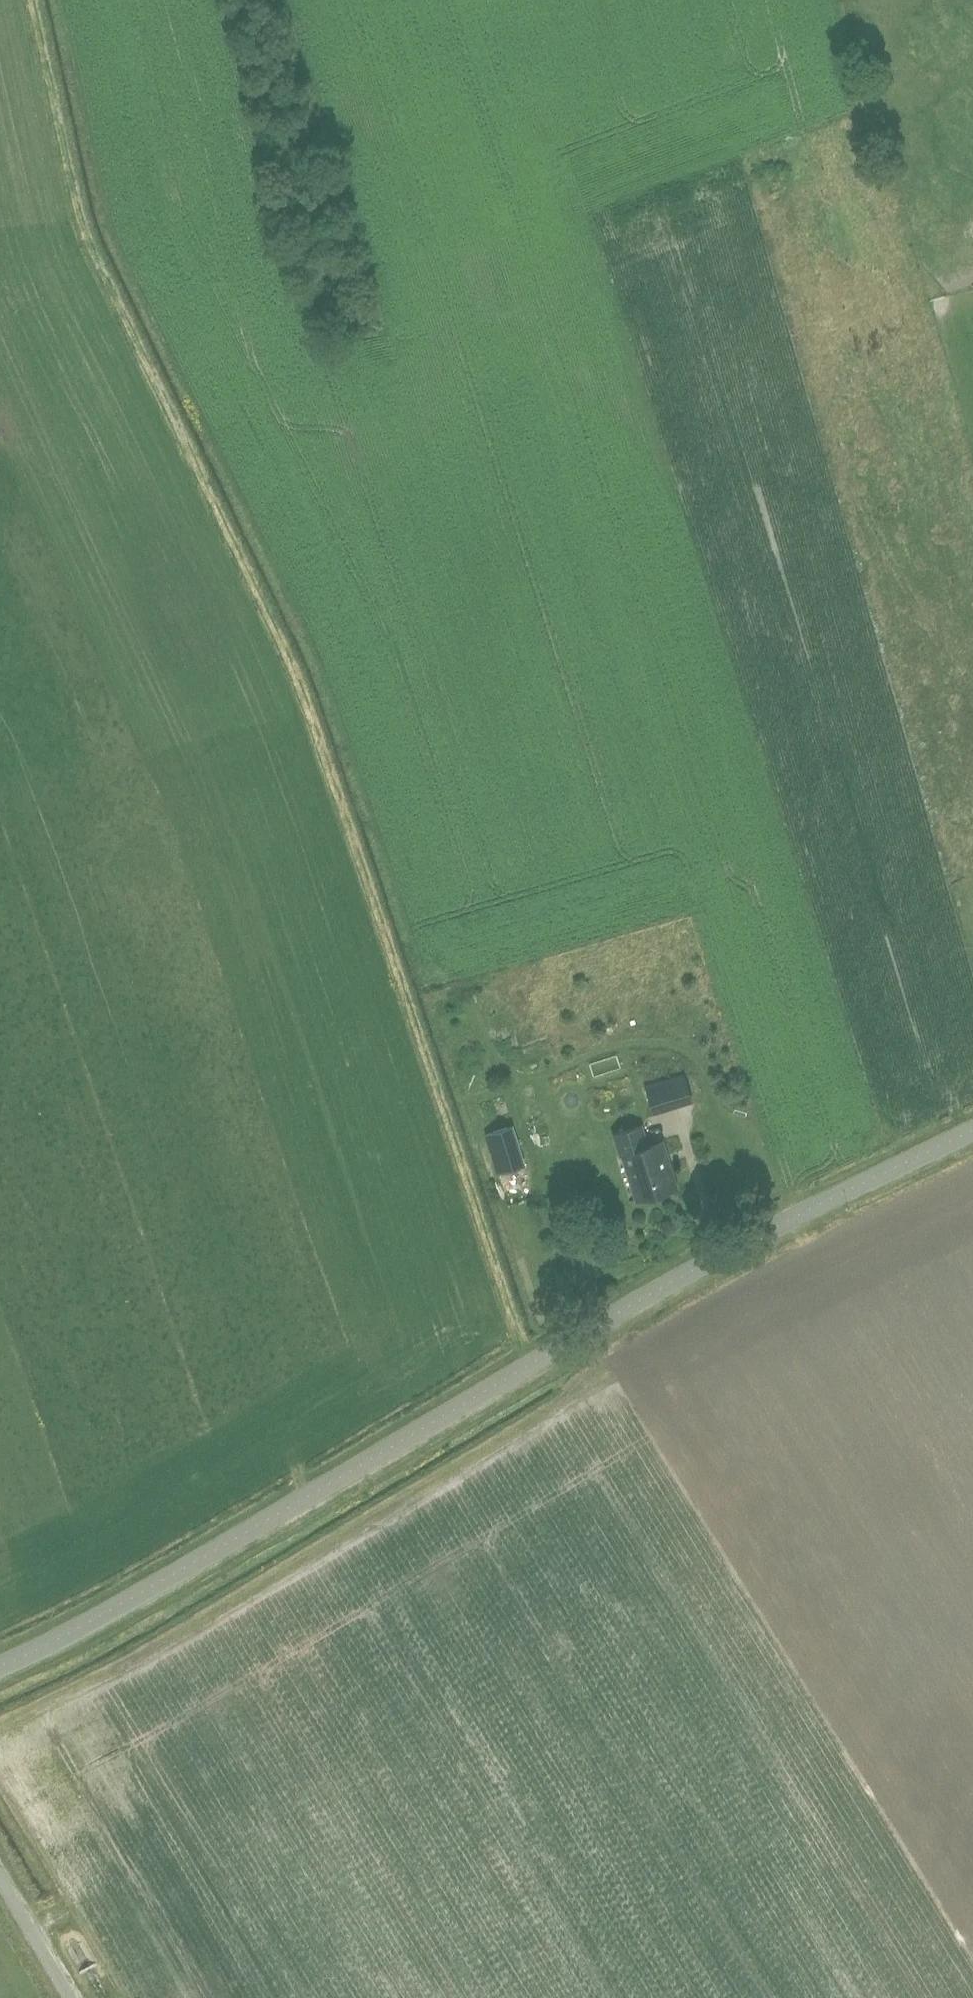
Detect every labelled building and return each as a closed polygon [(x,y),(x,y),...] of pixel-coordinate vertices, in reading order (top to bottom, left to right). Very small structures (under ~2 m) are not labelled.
[(525,1165),(513,1124),(484,1133),(497,1174),(525,1165)] [(646,1146),(640,1126),(614,1134),(621,1155),(627,1153),(641,1197),(629,1200),(630,1202),(676,1187),(661,1141),(646,1146)] [(505,1196),(530,1188),(524,1167),(499,1175),(505,1196)]
